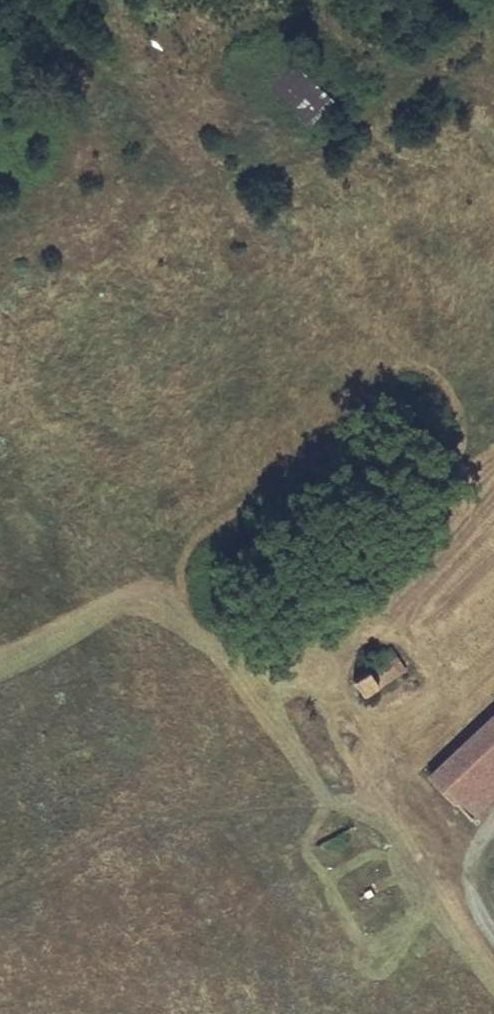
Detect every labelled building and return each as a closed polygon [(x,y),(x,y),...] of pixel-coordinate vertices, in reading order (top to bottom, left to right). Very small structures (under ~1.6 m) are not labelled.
[(307,128),(330,103),(289,66),(266,90),(307,128)] [(391,648),(387,651),(384,653),(387,659),(354,680),(362,693),(403,668),(391,648)] [(449,795),(468,815),(493,791),(493,714),(430,775),(449,795)]
